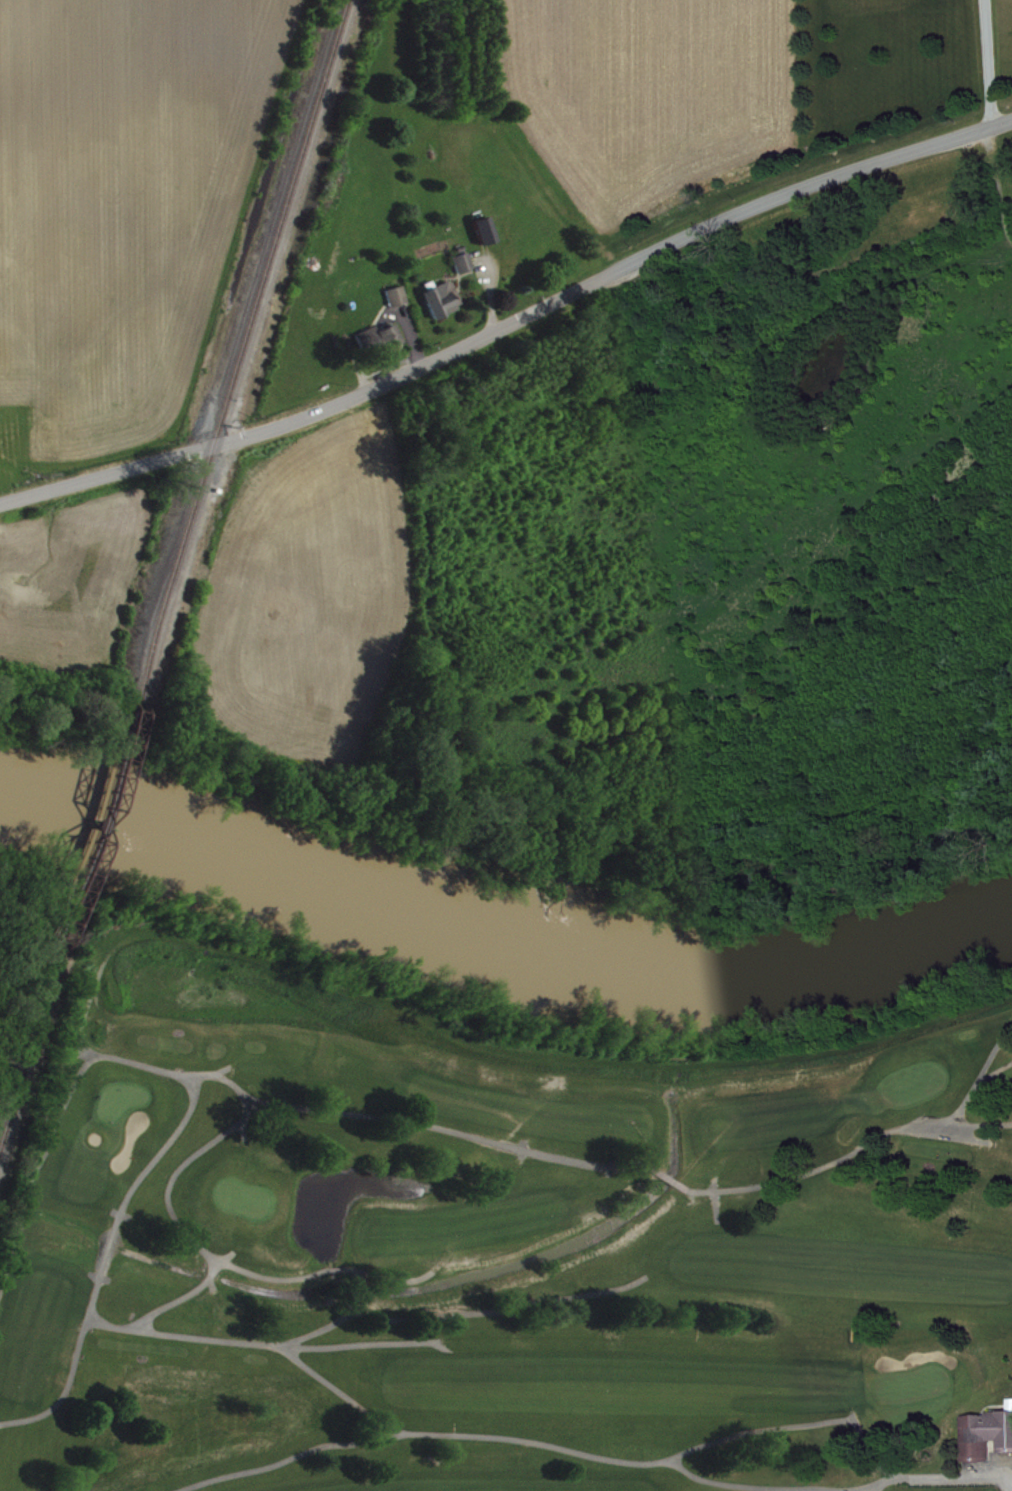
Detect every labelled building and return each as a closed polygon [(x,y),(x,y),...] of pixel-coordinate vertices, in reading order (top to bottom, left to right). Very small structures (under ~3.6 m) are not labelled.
[(482,253),(498,248),(490,224),(474,228),(482,253)] [(475,276),(470,260),(454,265),(459,281),(475,276)] [(435,327),(464,315),(453,287),(423,300),(435,327)] [(392,315),(409,311),(405,293),(388,297),(392,315)] [(404,350),(395,329),(383,334),(381,332),(357,342),(365,360),(382,353),(384,359),(404,350)] [(961,1459),(988,1459),(987,1438),(998,1437),(998,1452),(1011,1452),(1011,1407),(984,1408),(984,1413),(960,1414),(961,1459)]
